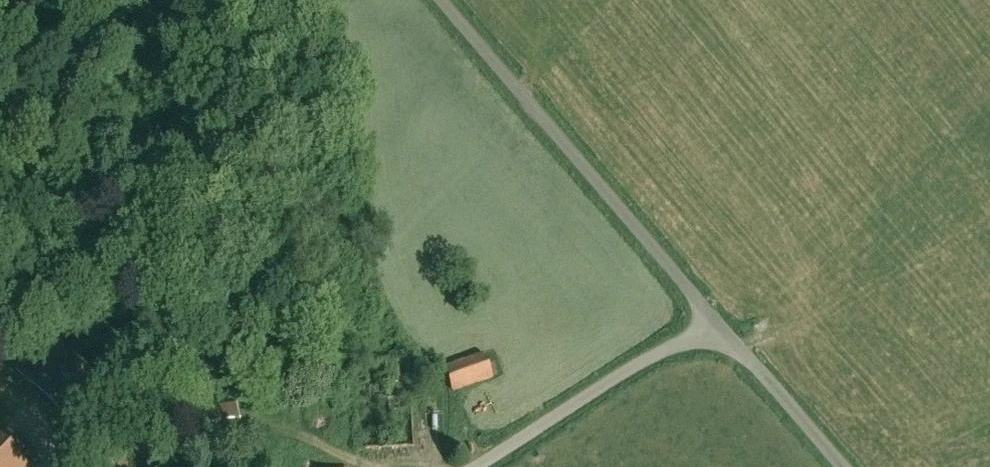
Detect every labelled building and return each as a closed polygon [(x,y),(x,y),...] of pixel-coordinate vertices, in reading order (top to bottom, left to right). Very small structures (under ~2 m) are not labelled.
[(484,355),(444,368),(452,391),(492,377),(484,355)] [(192,438),(234,436),(233,405),(191,407),(192,438)] [(26,464),(0,438),(0,466),(23,466),(26,464)]
